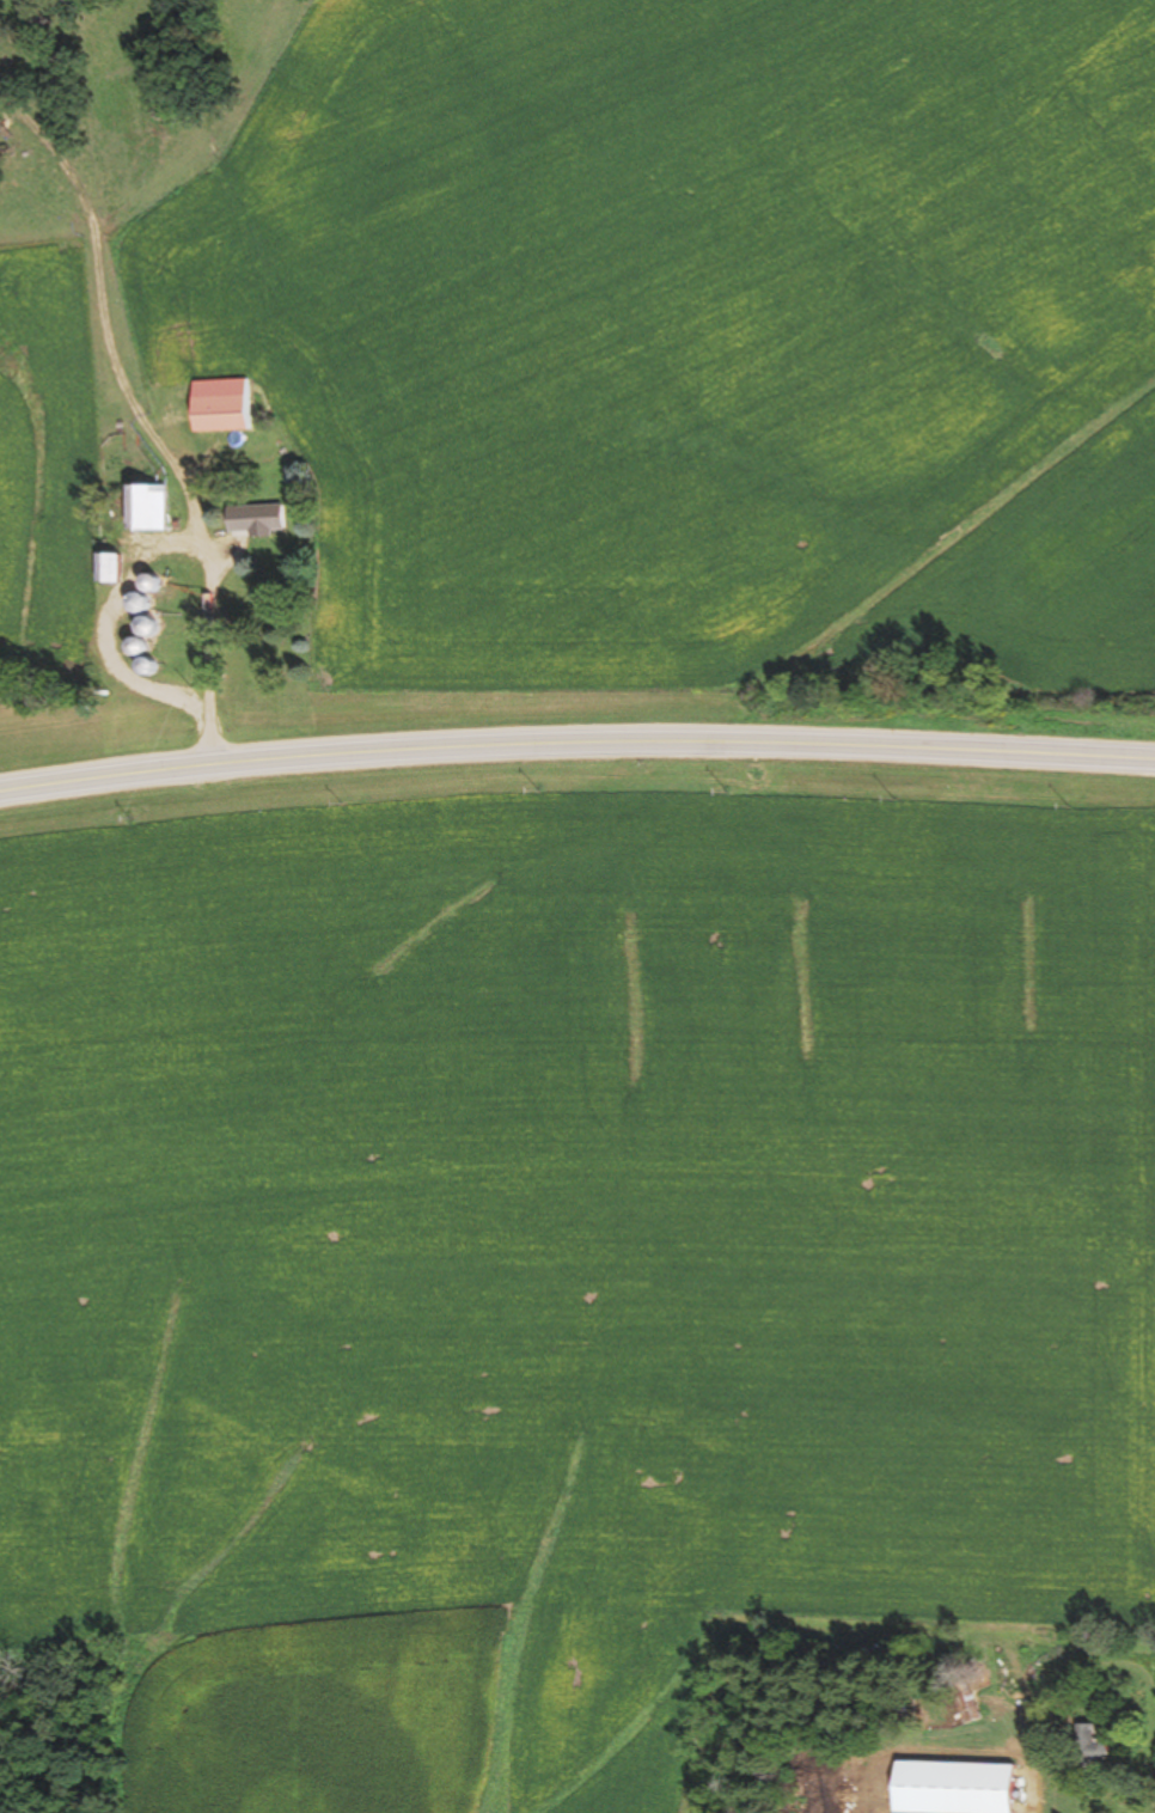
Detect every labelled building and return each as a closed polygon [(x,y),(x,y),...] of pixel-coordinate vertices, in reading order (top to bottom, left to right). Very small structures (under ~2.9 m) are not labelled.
[(203,433),(258,431),(256,381),(202,382),(203,433)] [(172,487),(141,487),(141,534),(172,534),(172,487)] [(291,507),(234,507),(234,534),(291,534),(291,507)] [(1082,1764),(1112,1764),(1112,1743),(1102,1743),(1102,1725),(1082,1725),(1082,1764)]
